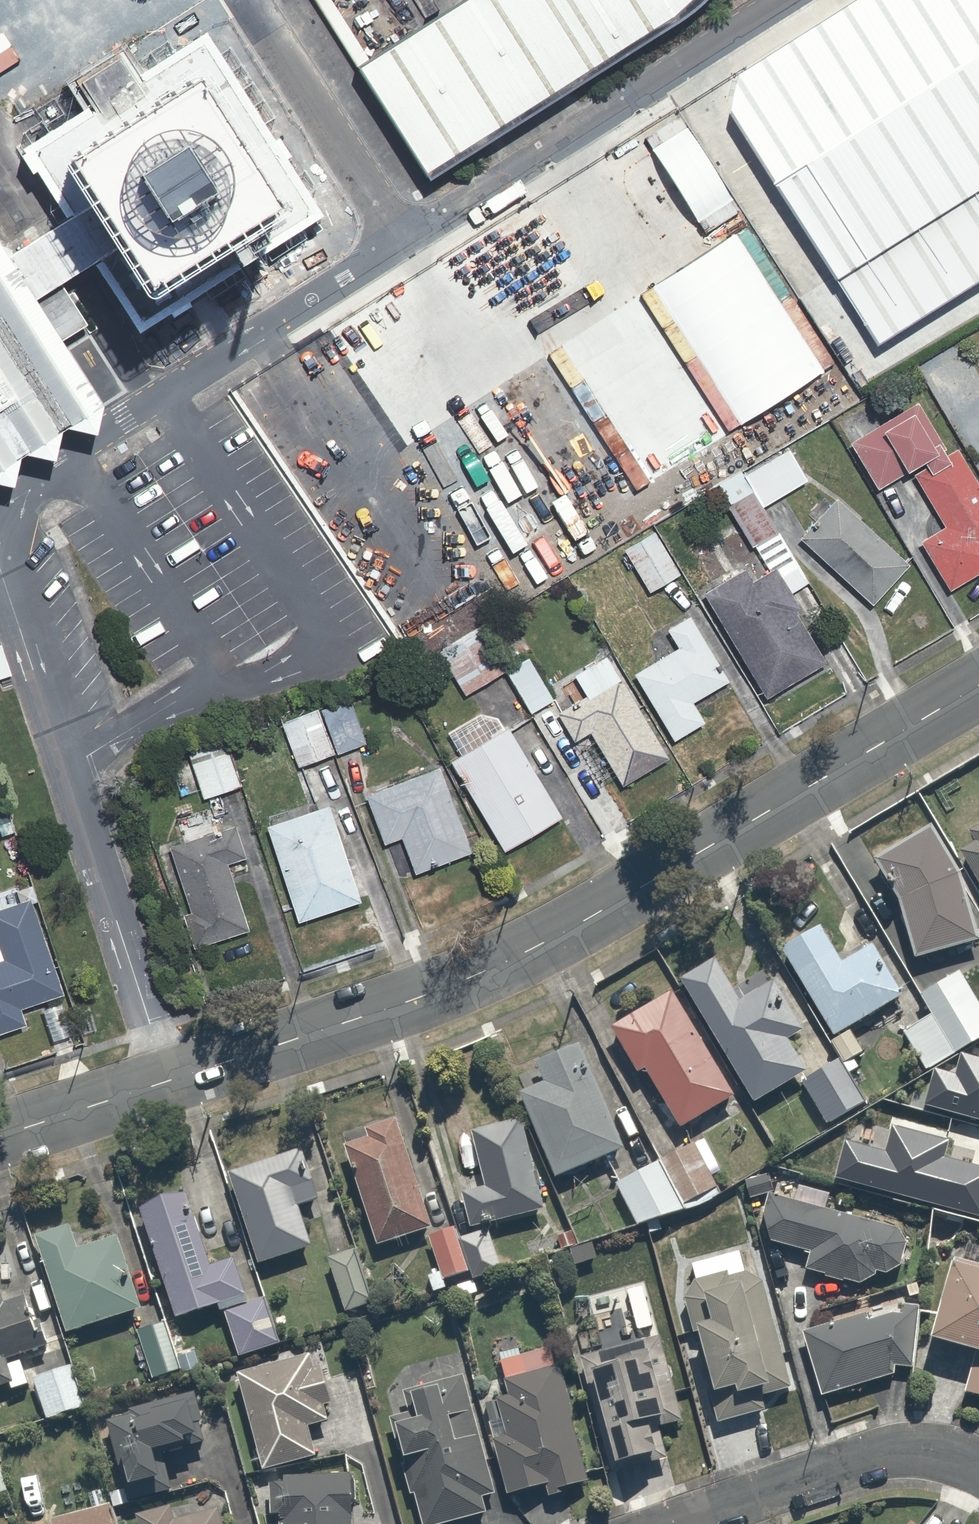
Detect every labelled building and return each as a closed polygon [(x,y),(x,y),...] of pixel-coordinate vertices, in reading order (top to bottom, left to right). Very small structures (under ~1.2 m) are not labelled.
[(357,65),(429,178),(674,23),(694,9),(704,0),(459,0),(357,65)] [(741,71),(733,109),(881,343),(978,281),(978,0),(854,0),(741,71)] [(100,256),(142,322),(314,212),(205,40),(142,79),(95,109),(31,149),(73,214),(100,256)] [(95,109),(142,79),(122,49),(75,78),(95,109)] [(61,281),(100,256),(73,214),(9,255),(36,297),(61,281)] [(14,483),(21,454),(26,451),(56,457),(62,428),(68,424),(97,431),(103,402),(63,340),(36,297),(9,255),(0,240),(0,480),(14,483)] [(61,281),(36,297),(63,340),(88,324),(61,281)] [(925,370),(954,417),(978,401),(978,379),(961,348),(925,370)] [(911,467),(943,522),(920,535),(949,585),(978,568),(978,477),(958,442),(950,447),(920,394),(851,435),(880,485),(911,467)] [(787,440),(739,467),(759,503),(807,476),(787,440)] [(725,538),(698,553),(710,576),(700,582),(762,692),(828,655),(791,591),(805,583),(759,503),(739,467),(716,480),(765,566),(753,573),(744,557),(738,560),(725,538)] [(908,555),(835,500),(804,540),(877,596),(908,555)] [(652,524),(623,542),(650,586),(679,568),(652,524)] [(676,642),(631,667),(671,738),(706,718),(693,695),(726,677),(685,606),(663,619),(676,642)] [(479,622),(437,644),(460,689),(503,667),(479,622)] [(581,692),(556,706),(574,737),(590,727),(619,778),(666,752),(606,646),(567,668),(581,692)] [(347,699),(278,726),(295,768),(364,741),(347,699)] [(506,719),(446,753),(500,848),(559,814),(506,719)] [(225,744),(188,757),(201,796),(239,784),(225,744)] [(441,764),(364,787),(380,840),(400,834),(411,869),(468,852),(441,764)] [(331,804),(266,823),(295,921),(360,902),(331,804)] [(958,844),(978,882),(978,818),(973,822),(978,833),(958,844)] [(238,861),(225,821),(163,841),(197,945),(246,929),(225,865),(238,861)] [(972,935),(952,865),(928,823),(876,855),(894,885),(913,952),(972,935)] [(0,905),(0,1032),(25,1025),(18,1001),(62,988),(36,895),(0,905)] [(813,912),(775,934),(831,1029),(897,990),(869,944),(841,960),(813,912)] [(717,949),(680,970),(752,1097),(804,1068),(785,1035),(801,1025),(772,974),(741,992),(717,949)] [(919,988),(930,1008),(902,1023),(926,1067),(978,1038),(978,1002),(959,966),(919,988)] [(679,983),(612,1022),(637,1065),(645,1061),(682,1125),(740,1091),(679,983)] [(549,1076),(522,1088),(556,1170),(625,1141),(581,1034),(539,1052),(549,1076)] [(924,1100),(978,1115),(978,1056),(961,1050),(955,1072),(934,1066),(924,1100)] [(842,1052),(801,1076),(825,1117),(866,1094),(842,1052)] [(467,1122),(480,1180),(456,1185),(465,1220),(545,1202),(524,1109),(467,1122)] [(395,1118),(339,1137),(375,1240),(431,1220),(395,1118)] [(834,1173),(978,1213),(978,1163),(944,1153),(948,1137),(891,1122),(884,1148),(844,1137),(834,1173)] [(612,1183),(633,1222),(686,1193),(691,1202),(719,1187),(711,1173),(722,1167),(703,1133),(684,1143),(679,1134),(657,1147),(662,1156),(661,1156),(612,1183)] [(295,1148),(228,1172),(260,1261),(309,1244),(295,1204),(313,1198),(295,1148)] [(761,1165),(742,1178),(755,1196),(774,1183),(761,1165)] [(182,1183),(135,1198),(172,1315),(243,1292),(229,1250),(206,1258),(182,1183)] [(804,1264),(868,1278),(870,1266),(890,1271),(901,1218),(772,1191),(762,1236),(808,1246),(804,1264)] [(457,1235),(450,1220),(428,1229),(448,1277),(498,1256),(484,1224),(457,1235)] [(70,1222),(32,1234),(62,1327),(138,1302),(114,1226),(76,1238),(70,1222)] [(360,1246),(326,1257),(343,1308),(378,1296),(360,1246)] [(743,1267),(736,1247),(691,1261),(696,1275),(677,1281),(721,1418),(763,1404),(758,1387),(795,1375),(758,1262),(743,1267)] [(950,1251),(930,1328),(971,1338),(960,1382),(978,1387),(978,1258),(950,1251)] [(15,1381),(7,1356),(46,1343),(28,1284),(2,1292),(0,1284),(0,1386),(15,1381)] [(261,1293),(220,1306),(235,1350),(275,1336),(261,1293)] [(863,1307),(800,1327),(820,1392),(925,1359),(909,1308),(867,1321),(863,1307)] [(165,1311),(135,1321),(156,1381),(186,1370),(165,1311)] [(586,1348),(612,1465),(663,1454),(656,1423),(684,1417),(664,1331),(586,1348)] [(528,1371),(520,1346),(501,1352),(508,1377),(502,1379),(505,1388),(494,1391),(504,1424),(486,1430),(505,1491),(546,1479),(550,1490),(587,1478),(551,1363),(528,1371)] [(317,1349),(236,1369),(259,1461),(311,1448),(304,1420),(332,1413),(317,1349)] [(69,1357),(32,1370),(46,1413),(84,1401),(69,1357)] [(455,1368),(409,1382),(418,1409),(394,1416),(428,1522),(487,1503),(481,1486),(492,1482),(455,1368)] [(196,1396),(105,1410),(110,1447),(124,1445),(128,1476),(156,1472),(152,1444),(163,1442),(165,1453),(203,1448),(196,1396)] [(8,1489),(0,1462),(0,1491),(8,1489)] [(352,1471),(276,1475),(277,1488),(264,1489),(265,1514),(275,1513),(275,1523),(355,1523),(352,1471)] [(45,1474),(28,1474),(27,1511),(44,1511),(45,1474)] [(133,1514),(134,1523),(223,1523),(218,1499),(133,1514)] [(50,1518),(52,1523),(116,1523),(109,1501),(50,1518)]
